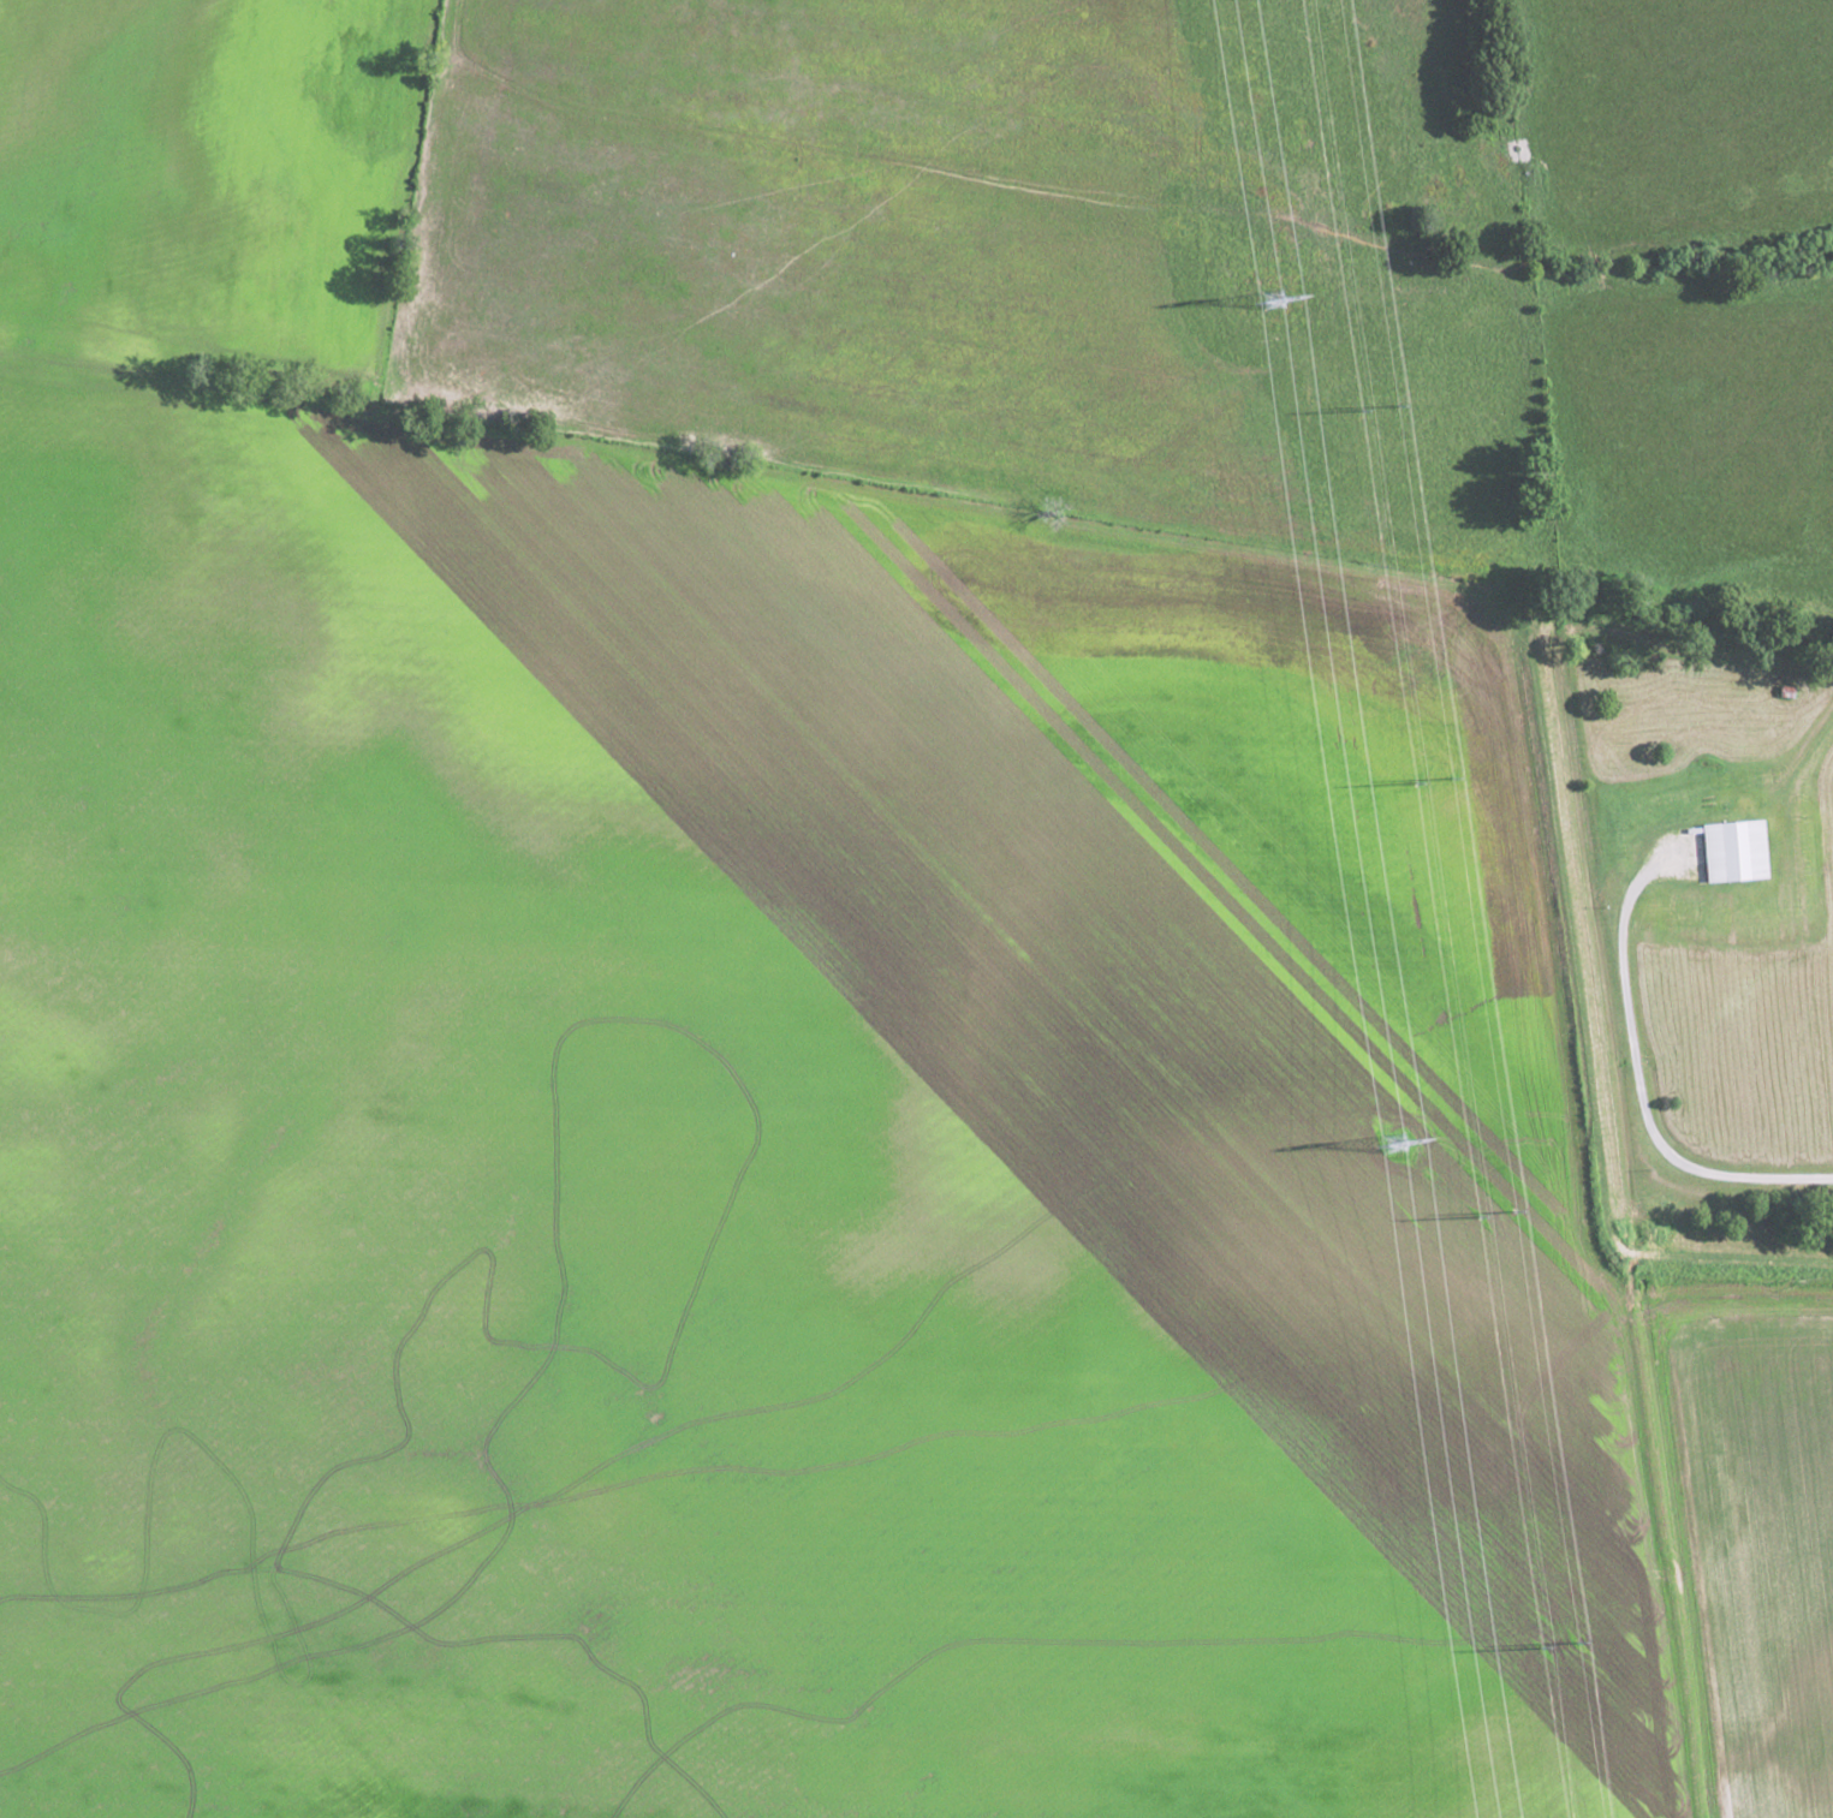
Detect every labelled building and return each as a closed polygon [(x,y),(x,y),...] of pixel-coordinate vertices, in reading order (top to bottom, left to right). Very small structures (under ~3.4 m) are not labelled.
[(1793,688),(1779,687),(1778,696),(1792,697),(1793,688)] [(1698,823),(1701,882),(1766,878),(1763,819),(1698,823)]
